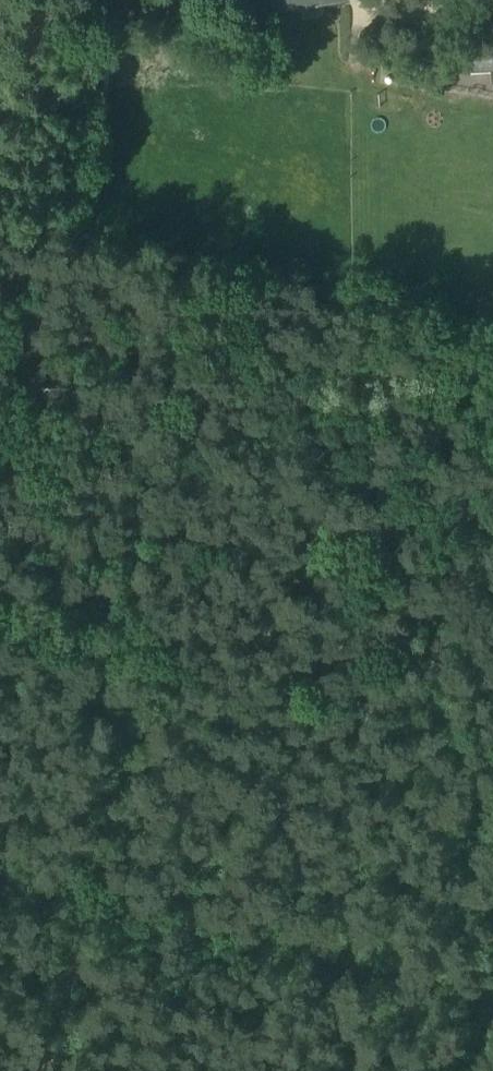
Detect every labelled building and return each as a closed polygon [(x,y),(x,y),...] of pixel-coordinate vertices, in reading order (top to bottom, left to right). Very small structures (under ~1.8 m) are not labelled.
[(269,12),(345,1),(345,0),(267,0),(269,12)] [(443,38),(446,73),(492,69),(492,35),(443,38)]
